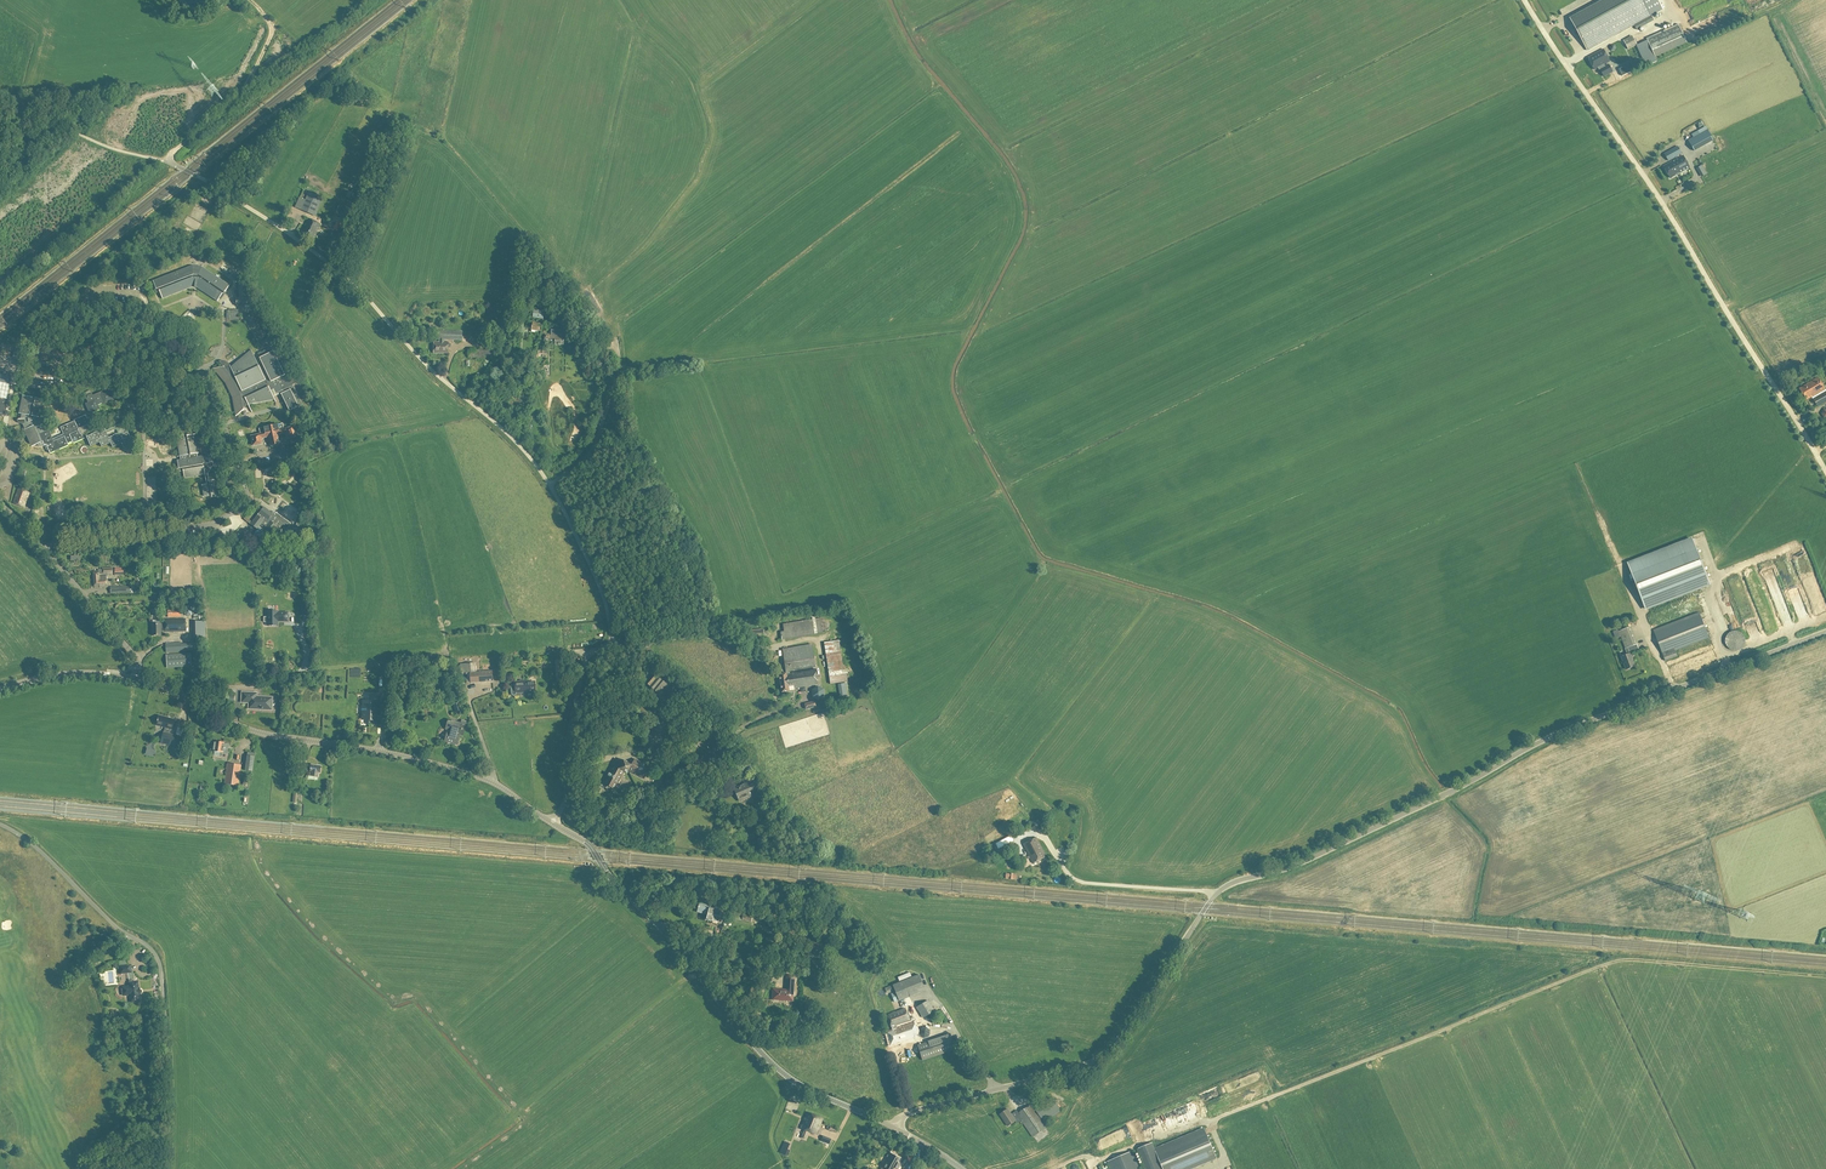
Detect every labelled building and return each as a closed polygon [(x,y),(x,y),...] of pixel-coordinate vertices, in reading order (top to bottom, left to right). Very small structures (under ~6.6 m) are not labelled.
[(1643,0),(1605,0),(1570,19),(1587,50),(1634,25),(1636,29),(1654,20),(1643,0)] [(1678,24),(1646,38),(1655,57),(1687,43),(1678,24)] [(1629,50),(1637,45),(1632,35),(1623,40),(1629,50)] [(1649,59),(1643,43),(1637,46),(1644,61),(1649,59)] [(1609,61),(1603,49),(1588,57),(1594,69),(1598,67),(1604,76),(1612,71),(1609,64),(1605,66),(1604,64),(1609,61)] [(1633,62),(1619,69),(1623,76),(1636,69),(1633,62)] [(1688,140),(1694,151),(1713,140),(1707,129),(1688,140)] [(1668,161),(1682,153),(1678,146),(1664,153),(1668,161)] [(1663,166),(1670,178),(1690,167),(1683,155),(1663,166)] [(1701,178),(1706,175),(1702,166),(1697,168),(1701,178)] [(301,209),(314,215),(323,197),(310,191),(301,209)] [(314,238),(320,224),(309,219),(302,232),(314,238)] [(339,230),(342,223),(337,222),(336,226),(335,225),(333,228),(339,230)] [(229,285),(205,269),(204,270),(201,268),(192,267),(189,269),(189,267),(153,281),(157,292),(159,291),(163,299),(163,298),(193,286),(193,284),(197,284),(196,287),(217,301),(222,294),(223,294),(229,285)] [(236,289),(236,297),(236,305),(252,304),(251,296),(247,296),(247,284),(238,285),(238,289),(236,289)] [(533,318),(543,319),(544,311),(533,310),(533,318)] [(260,323),(253,314),(247,318),(254,327),(260,323)] [(541,331),(542,323),(532,322),(531,330),(541,331)] [(510,337),(509,337),(509,327),(499,327),(499,333),(500,333),(500,339),(510,339),(510,337)] [(448,354),(448,343),(444,343),(444,340),(462,340),(462,332),(439,331),(438,339),(440,339),(440,342),(434,342),(434,353),(448,354)] [(563,345),(563,334),(561,334),(561,332),(553,332),(553,334),(544,334),(544,341),(554,341),(554,345),(563,345)] [(3,347),(1,354),(13,357),(15,350),(3,347)] [(294,384),(282,361),(279,362),(273,351),(260,358),(263,365),(260,367),(251,349),(251,350),(248,353),(247,353),(244,356),(241,359),(241,358),(241,359),(238,361),(237,362),(234,364),(231,367),(230,365),(229,365),(229,364),(228,363),(227,362),(226,361),(225,361),(224,360),(223,360),(222,360),(221,360),(220,361),(219,361),(223,366),(213,368),(213,369),(214,369),(215,370),(215,371),(218,373),(218,374),(220,377),(221,377),(223,380),(226,383),(225,383),(226,383),(227,386),(229,390),(231,394),(232,397),(233,397),(233,401),(234,405),(235,409),(235,413),(236,413),(236,415),(235,416),(236,416),(245,409),(244,408),(244,409),(243,408),(248,404),(252,412),(248,404),(253,403),(257,402),(257,403),(257,402),(261,402),(262,402),(266,401),(270,400),(274,399),(276,402),(271,390),(274,388),(276,391),(276,393),(277,392),(281,390),(282,390),(284,392),(281,394),(282,394),(283,396),(282,397),(283,397),(284,399),(284,400),(284,399),(285,402),(287,405),(286,405),(287,405),(288,407),(288,408),(289,409),(289,410),(289,411),(291,410),(291,411),(294,410),(295,413),(305,408),(303,404),(302,404),(293,385),(294,384)] [(7,399),(12,376),(0,373),(0,397),(7,399)] [(1818,377),(1799,388),(1806,400),(1812,396),(1817,406),(1825,401),(1825,391),(1818,377)] [(113,400),(110,391),(103,394),(102,391),(93,395),(92,393),(91,393),(90,390),(85,392),(86,396),(85,396),(88,403),(86,404),(90,412),(99,409),(97,405),(104,402),(104,404),(113,400)] [(50,452),(69,444),(68,443),(72,441),(73,442),(83,438),(78,428),(89,422),(86,414),(74,420),(74,421),(60,427),(64,434),(52,439),(48,430),(49,430),(48,430),(44,421),(45,421),(45,420),(43,421),(42,418),(42,417),(42,413),(43,413),(43,409),(44,409),(43,409),(44,405),(44,404),(45,400),(46,400),(22,395),(23,396),(22,400),(21,404),(20,408),(20,409),(19,413),(22,414),(21,419),(18,419),(19,419),(24,419),(25,423),(23,423),(23,424),(26,429),(24,430),(26,434),(28,438),(30,442),(32,446),(31,446),(31,447),(37,444),(38,445),(39,446),(40,446),(41,446),(42,446),(43,446),(44,445),(46,450),(48,449),(50,453),(50,452)] [(133,443),(127,429),(124,422),(106,430),(107,433),(117,429),(119,433),(109,437),(105,428),(87,436),(91,446),(100,442),(102,446),(111,442),(113,447),(122,443),(124,447),(133,443)] [(277,435),(280,434),(282,434),(285,433),(286,438),(295,436),(293,427),(284,429),(284,428),(283,423),(278,424),(264,427),(259,428),(260,433),(260,434),(251,436),(253,445),(262,443),(261,439),(264,438),(264,437),(266,437),(266,438),(269,437),(271,446),(279,444),(277,435)] [(210,464),(209,454),(208,454),(208,455),(197,457),(197,453),(199,453),(199,452),(198,452),(195,434),(187,435),(185,436),(185,438),(177,439),(180,456),(187,455),(188,458),(178,460),(177,460),(179,468),(178,468),(177,469),(177,470),(178,471),(179,471),(183,471),(185,478),(185,477),(205,474),(207,484),(202,484),(202,485),(204,495),(204,496),(209,495),(211,494),(211,497),(217,496),(214,480),(214,479),(209,480),(207,472),(208,471),(209,470),(210,469),(210,468),(210,467),(212,467),(213,467),(212,464),(211,464),(210,464)] [(24,506),(29,492),(18,488),(13,502),(24,506)] [(278,541),(291,524),(277,512),(275,515),(264,507),(251,524),(257,529),(259,526),(278,541)] [(255,536),(261,540),(266,533),(260,529),(255,536)] [(1692,537),(1627,562),(1646,610),(1710,585),(1692,537)] [(107,586),(106,575),(99,576),(99,574),(112,573),(112,567),(101,568),(101,569),(98,569),(98,570),(93,571),(94,587),(107,586)] [(1728,632),(1740,628),(1726,592),(1715,596),(1728,632)] [(264,617),(264,622),(268,622),(268,625),(278,625),(278,621),(280,621),(288,621),(288,612),(278,612),(278,611),(268,611),(268,617),(264,617)] [(1708,638),(1699,614),(1654,631),(1665,661),(1677,656),(1675,651),(1708,638)] [(829,630),(828,629),(829,629),(828,622),(822,623),(821,618),(815,619),(815,615),(812,616),(812,619),(783,624),(784,631),(780,632),(781,639),(824,633),(826,631),(829,630)] [(186,631),(185,618),(165,619),(165,625),(161,625),(161,623),(152,623),(152,635),(161,635),(161,630),(165,630),(165,631),(186,631)] [(206,637),(205,621),(193,621),(193,637),(206,637)] [(1635,666),(1628,648),(1637,644),(1630,627),(1619,631),(1625,648),(1627,654),(1621,657),(1626,669),(1635,666)] [(1736,631),(1735,631),(1734,631),(1733,631),(1731,631),(1730,632),(1729,633),(1728,634),(1727,635),(1726,636),(1726,637),(1726,638),(1725,638),(1725,639),(1725,640),(1725,641),(1725,642),(1725,643),(1726,643),(1726,644),(1726,645),(1727,647),(1728,647),(1729,648),(1730,649),(1731,649),(1731,650),(1732,650),(1733,650),(1734,650),(1735,650),(1736,650),(1738,650),(1739,650),(1740,649),(1741,649),(1742,648),(1743,647),(1743,646),(1744,646),(1744,645),(1744,644),(1745,643),(1745,642),(1745,641),(1745,640),(1745,639),(1745,638),(1744,637),(1744,636),(1743,635),(1742,633),(1741,633),(1740,632),(1738,631),(1737,631),(1736,631)] [(838,640),(823,642),(830,684),(847,681),(845,669),(843,670),(838,640)] [(166,652),(196,651),(196,643),(182,644),(182,642),(165,643),(166,652)] [(265,658),(276,657),(275,642),(264,643),(265,658)] [(814,667),(811,645),(790,648),(782,649),(786,673),(788,672),(788,670),(790,670),(814,667)] [(1714,651),(1682,660),(1684,670),(1717,660),(1714,651)] [(191,666),(190,654),(166,655),(167,667),(191,666)] [(557,682),(563,681),(563,676),(561,660),(555,660),(556,672),(557,682)] [(493,681),(492,671),(476,672),(476,663),(467,663),(460,664),(461,673),(466,673),(467,683),(493,681)] [(1670,668),(1673,675),(1682,671),(1679,664),(1670,668)] [(817,684),(815,669),(790,673),(788,673),(788,672),(786,673),(779,674),(782,692),(789,691),(794,690),(794,688),(817,684)] [(672,694),(677,694),(676,686),(671,686),(671,681),(669,679),(666,682),(665,681),(664,683),(659,679),(659,678),(655,675),(647,685),(651,688),(659,694),(665,687),(667,689),(668,697),(672,697),(672,694)] [(536,691),(535,684),(535,681),(530,681),(515,682),(515,685),(511,685),(512,693),(512,694),(513,695),(514,695),(515,695),(516,694),(516,693),(531,692),(531,691),(536,691)] [(817,686),(812,690),(813,696),(819,699),(824,696),(823,689),(817,686)] [(255,697),(256,694),(243,693),(242,701),(250,701),(249,707),(253,708),(254,709),(257,709),(258,708),(264,708),(265,709),(268,709),(269,708),(271,708),(271,698),(255,697)] [(378,695),(370,694),(370,701),(364,701),(364,707),(365,707),(365,712),(364,712),(363,719),(369,719),(368,724),(377,724),(378,711),(378,709),(378,695)] [(463,709),(460,701),(453,704),(456,712),(463,709)] [(815,701),(804,703),(806,710),(816,707),(816,706),(817,706),(816,702),(815,702),(815,701)] [(638,713),(647,718),(649,713),(640,708),(638,713)] [(179,748),(182,737),(167,733),(169,728),(172,729),(174,719),(159,715),(156,725),(165,727),(164,732),(163,732),(160,743),(179,748)] [(445,730),(447,730),(444,741),(448,742),(448,743),(451,743),(458,745),(460,735),(463,736),(465,730),(462,729),(463,725),(468,726),(469,722),(461,720),(461,722),(448,719),(445,730)] [(618,736),(620,743),(633,738),(631,732),(618,736)] [(227,754),(229,745),(225,744),(225,743),(215,741),(214,746),(211,746),(211,750),(213,750),(213,752),(222,753),(227,754)] [(252,771),(255,753),(248,752),(245,770),(252,771)] [(650,767),(635,759),(631,765),(627,763),(627,761),(624,760),(624,761),(620,768),(613,765),(603,783),(614,789),(626,769),(644,779),(650,767)] [(238,785),(241,765),(228,763),(225,784),(238,785)] [(320,773),(321,766),(311,765),(311,767),(308,767),(306,776),(318,778),(319,773),(320,773)] [(760,778),(754,769),(751,771),(756,780),(760,778)] [(749,786),(747,783),(734,788),(739,801),(757,794),(753,784),(749,786)] [(1056,819),(1051,816),(1047,822),(1052,826),(1056,819)] [(1036,820),(1031,822),(1030,828),(1035,832),(1041,829),(1041,823),(1036,820)] [(1000,847),(1019,838),(1016,832),(998,842),(1000,847)] [(1046,857),(1036,837),(1023,844),(1033,863),(1046,857)] [(723,912),(708,908),(708,905),(699,903),(697,912),(706,914),(705,920),(712,922),(712,923),(717,924),(718,922),(721,923),(723,912)] [(751,922),(752,915),(744,913),(742,920),(751,922)] [(129,965),(120,966),(121,973),(130,972),(129,965)] [(107,974),(107,976),(101,977),(103,986),(114,984),(112,973),(107,974)] [(120,974),(120,983),(128,983),(128,974),(120,974)] [(925,990),(919,974),(893,985),(899,1000),(925,990)] [(792,1000),(794,980),(795,976),(794,976),(788,976),(787,990),(773,989),(773,993),(772,994),(772,997),(773,998),(773,999),(774,999),(775,1000),(778,1000),(779,999),(792,1000)] [(140,994),(140,988),(139,988),(138,981),(133,982),(132,979),(129,979),(129,982),(129,986),(122,987),(123,988),(122,989),(122,993),(123,994),(123,995),(125,995),(126,996),(128,995),(130,994),(131,1002),(140,1001),(139,994),(140,994)] [(934,1012),(928,1001),(916,1007),(923,1018),(934,1012)] [(918,1036),(915,1027),(919,1026),(917,1021),(913,1022),(896,1028),(895,1026),(909,1020),(905,1009),(887,1015),(891,1029),(886,1031),(891,1045),(918,1036)] [(929,1036),(930,1030),(926,1027),(920,1029),(919,1035),(924,1039),(929,1036)] [(954,1050),(949,1035),(917,1045),(922,1060),(954,1050)] [(1061,1110),(1053,1097),(1039,1106),(1035,1101),(1032,1104),(1044,1122),(1061,1110)] [(1046,1127),(1031,1105),(1019,1113),(1017,1110),(1011,1114),(1008,1109),(1000,1114),(1008,1126),(1016,1121),(1018,1123),(1022,1120),(1033,1136),(1046,1127)] [(816,1134),(823,1118),(807,1112),(801,1128),(804,1130),(801,1138),(806,1140),(809,1132),(816,1134)] [(838,1126),(843,1116),(837,1113),(832,1123),(838,1126)] [(1216,1157),(1204,1129),(1155,1149),(1152,1143),(1137,1149),(1145,1168),(1188,1168),(1216,1157)] [(1097,1140),(1100,1148),(1132,1138),(1129,1130),(1097,1140)] [(1132,1151),(1107,1161),(1111,1168),(1140,1168),(1132,1151)] [(891,1168),(889,1167),(890,1165),(894,1167),(899,1159),(892,1154),(892,1153),(889,1152),(886,1157),(888,1158),(882,1167),(881,1168),(890,1168),(891,1168)]
